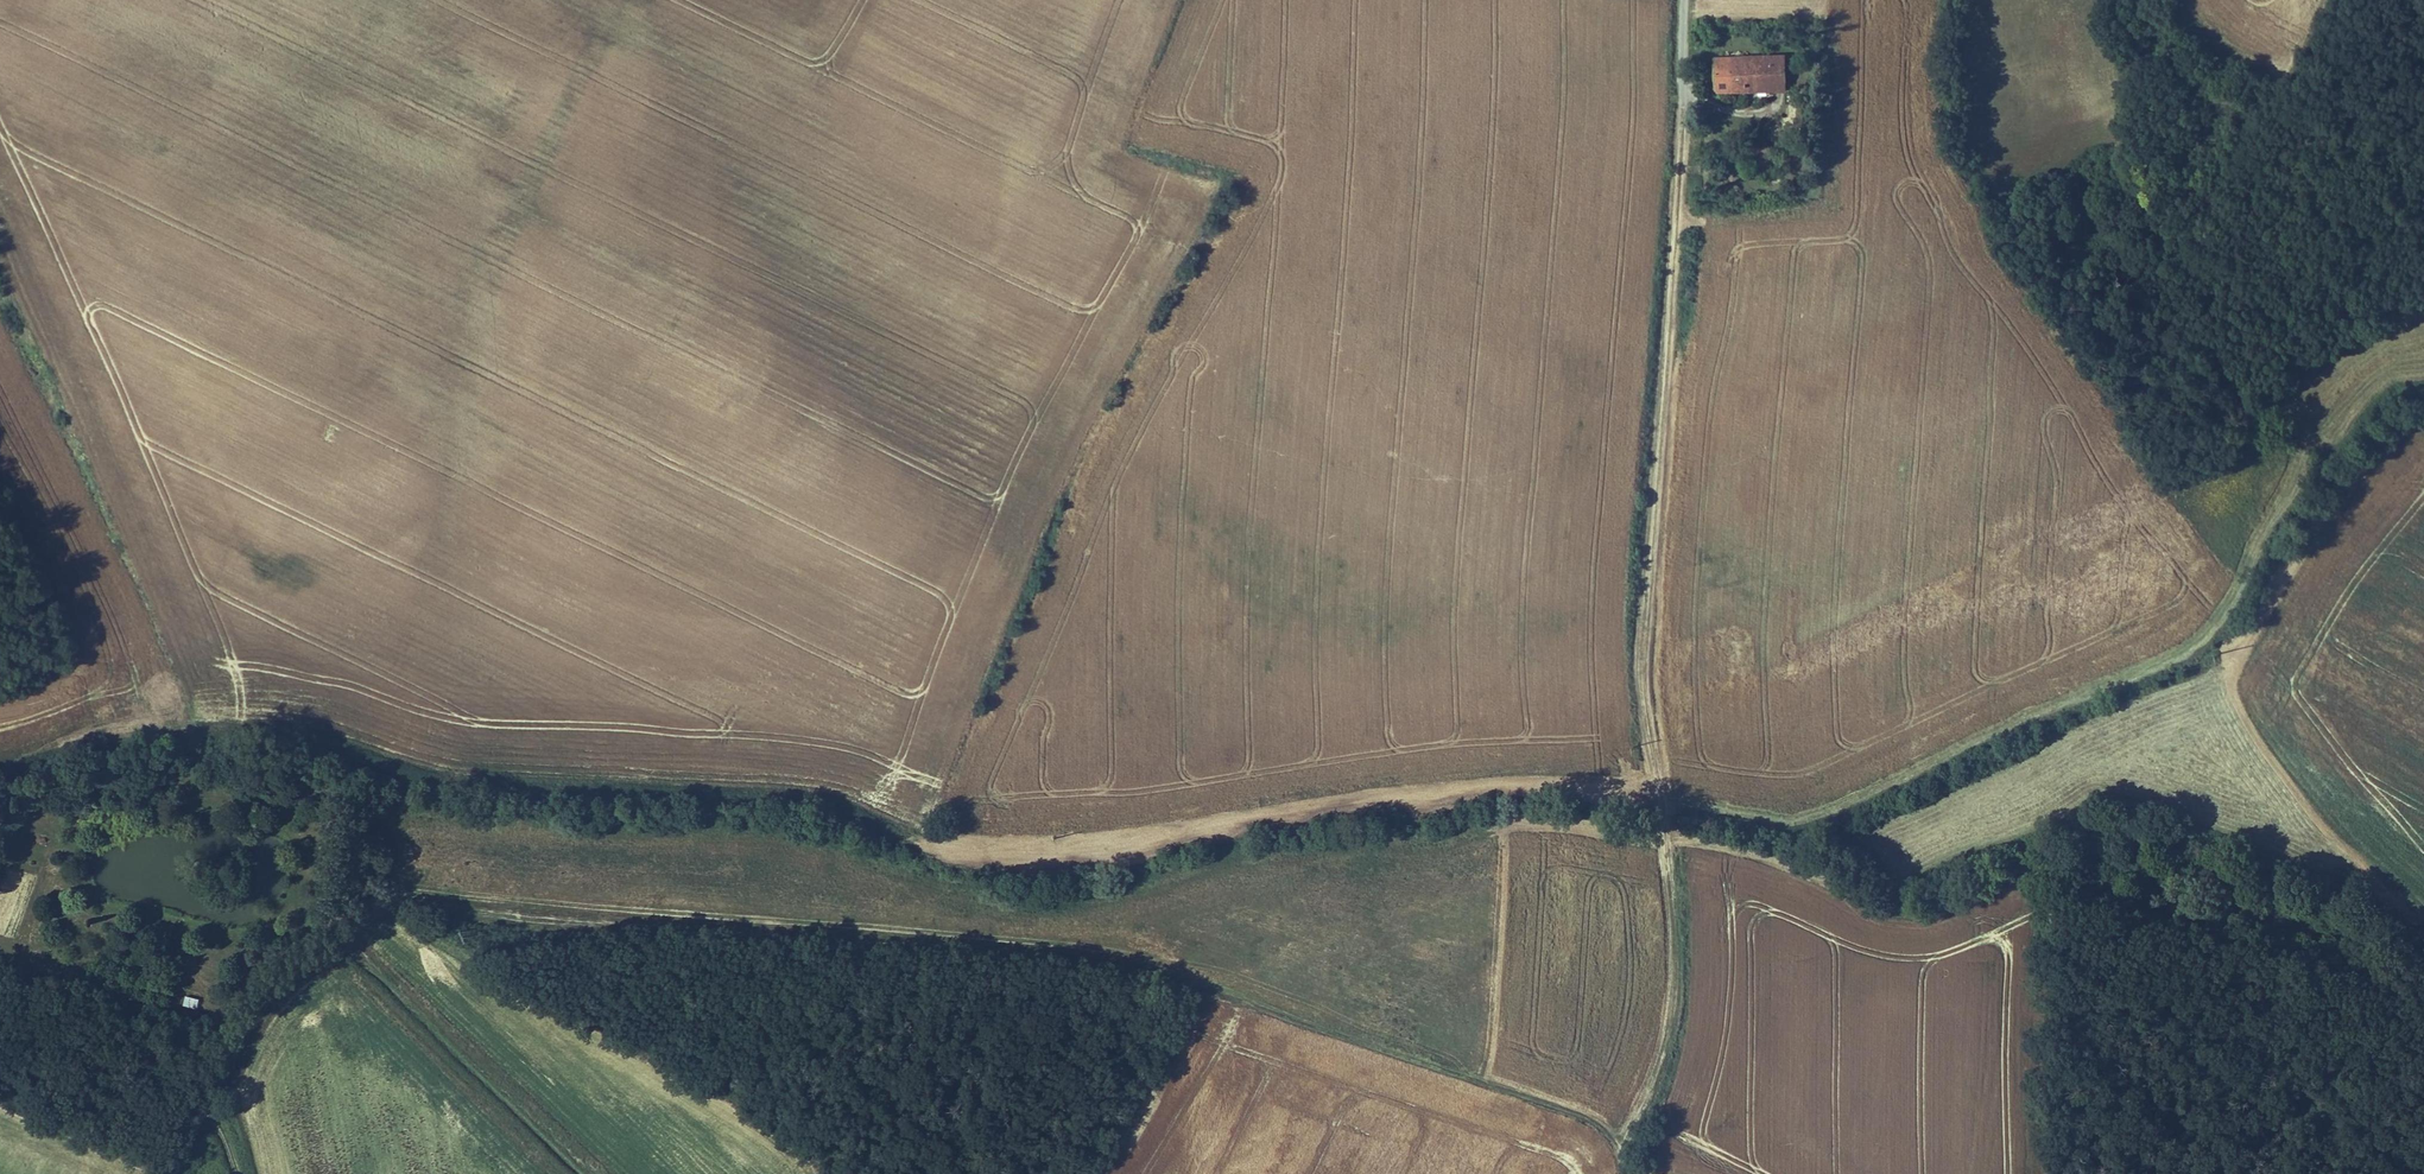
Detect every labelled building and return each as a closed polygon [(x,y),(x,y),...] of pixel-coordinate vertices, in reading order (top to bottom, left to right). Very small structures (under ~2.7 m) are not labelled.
[(1787,79),(1789,48),(1713,45),(1711,72),(1713,78),(1787,79)] [(183,1006),(197,1009),(199,999),(185,997),(183,1006)]
